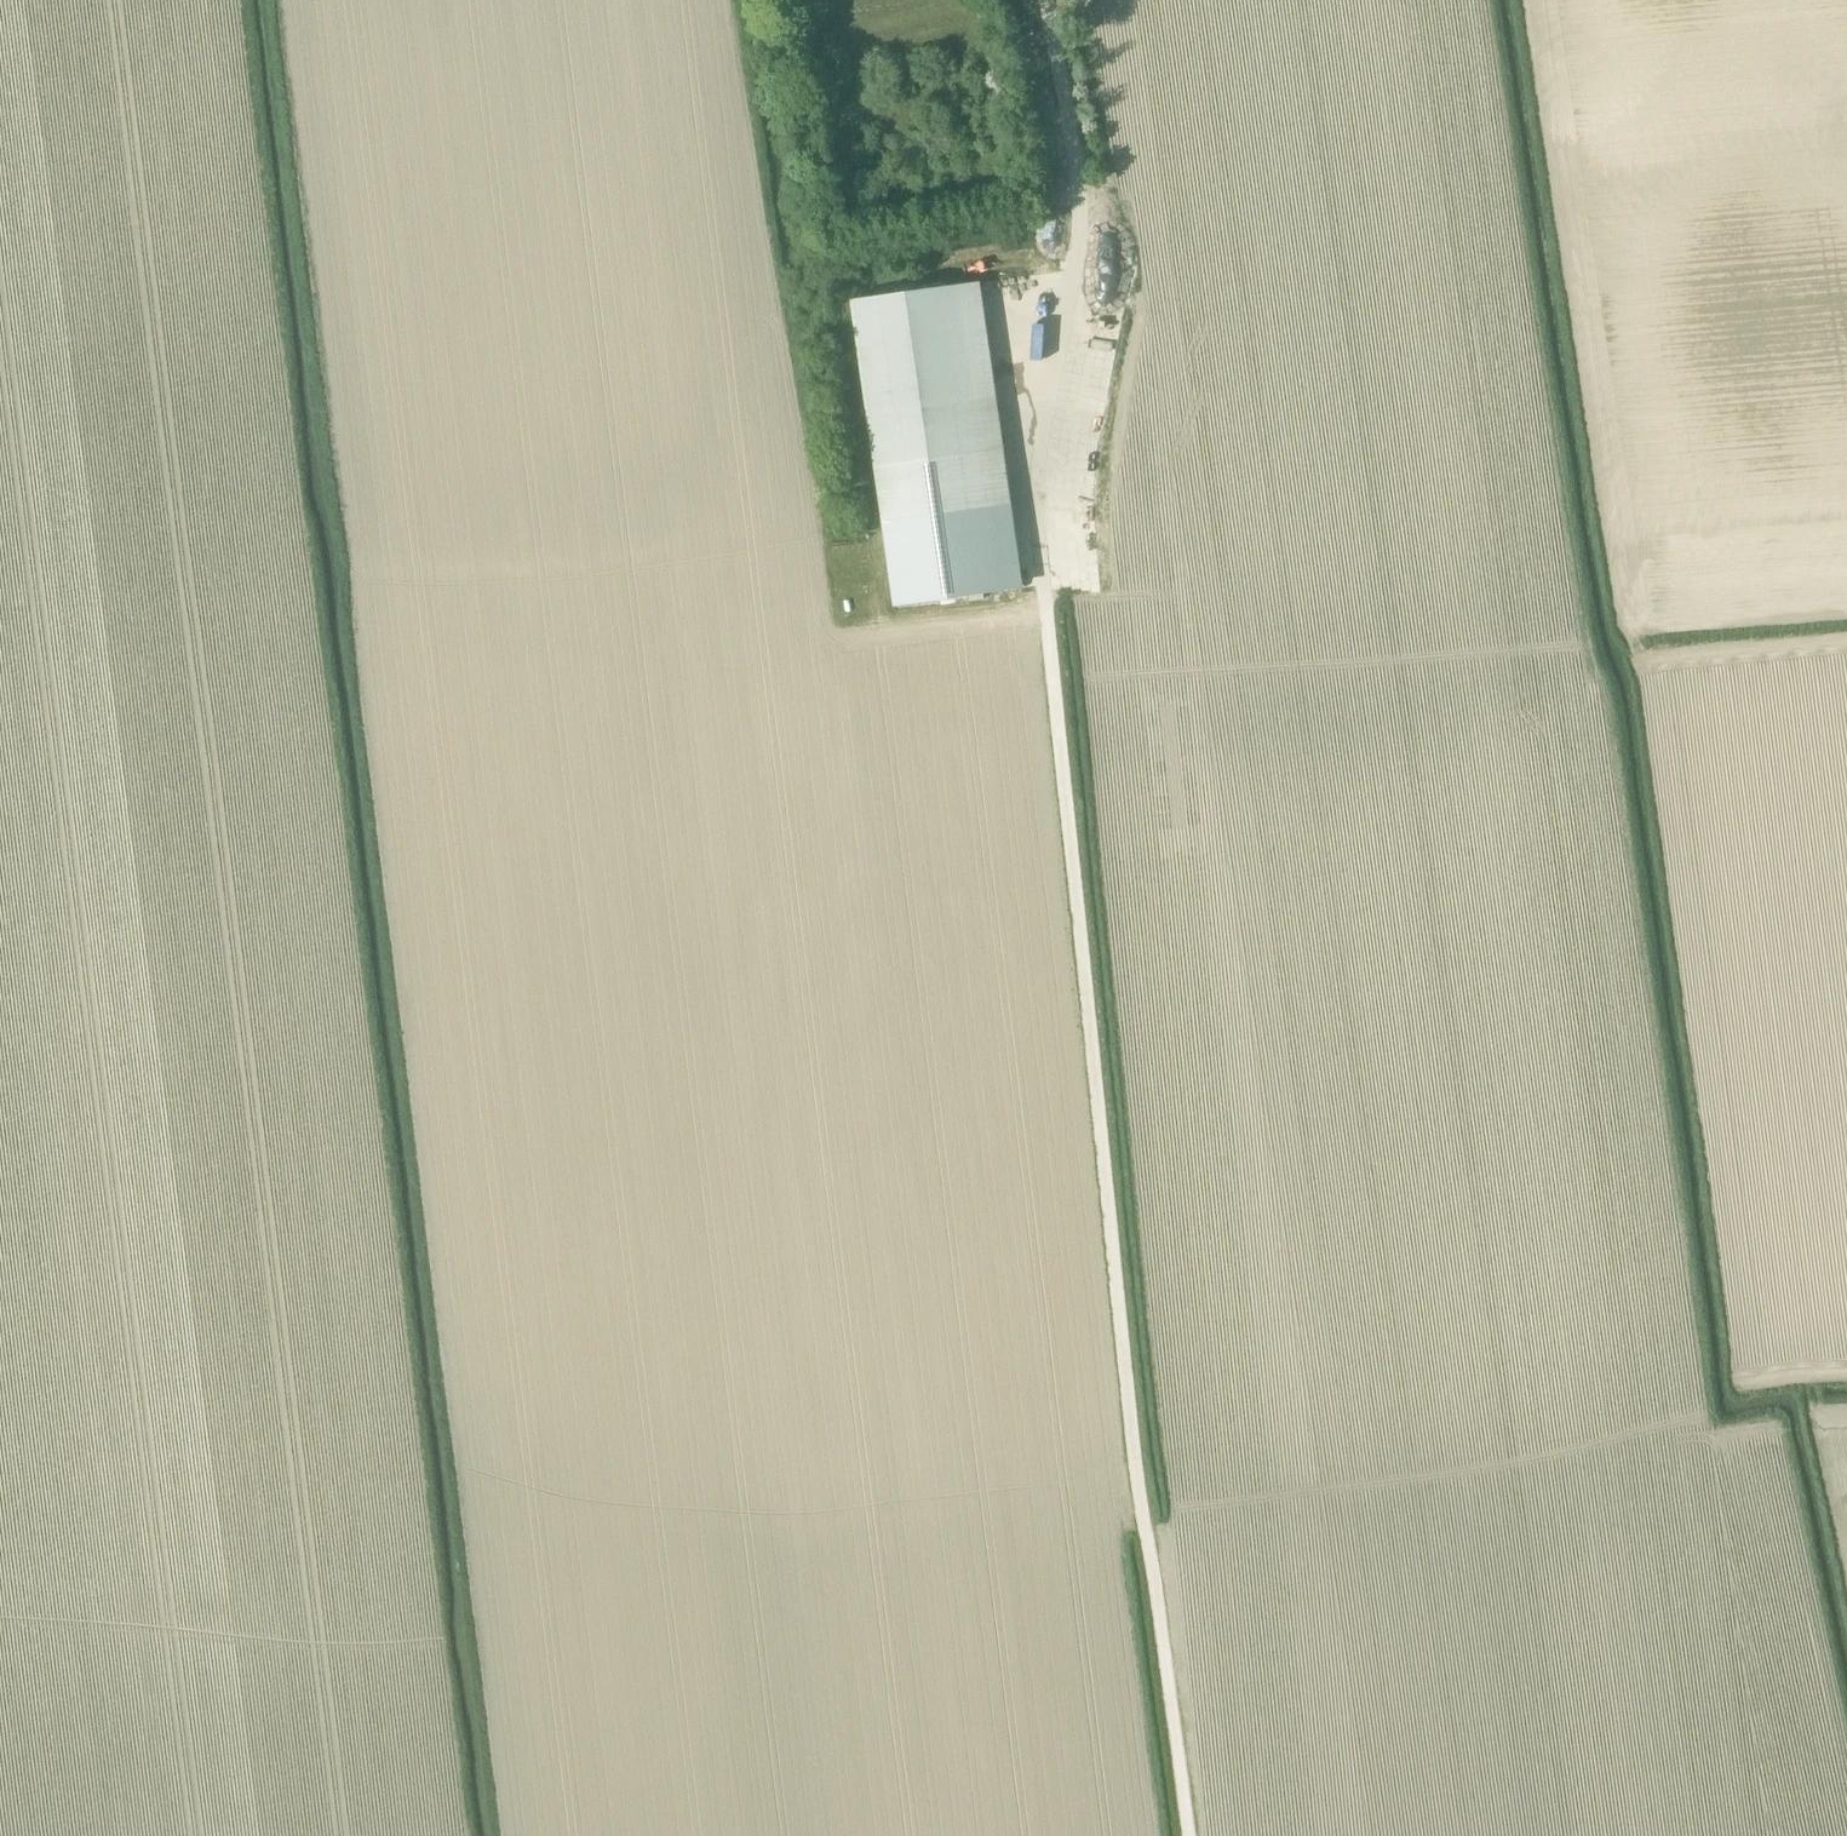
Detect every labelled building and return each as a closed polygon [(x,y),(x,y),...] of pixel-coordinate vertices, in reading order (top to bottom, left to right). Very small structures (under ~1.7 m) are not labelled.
[(896,607),(1019,589),(975,283),(852,301),(896,607)]
